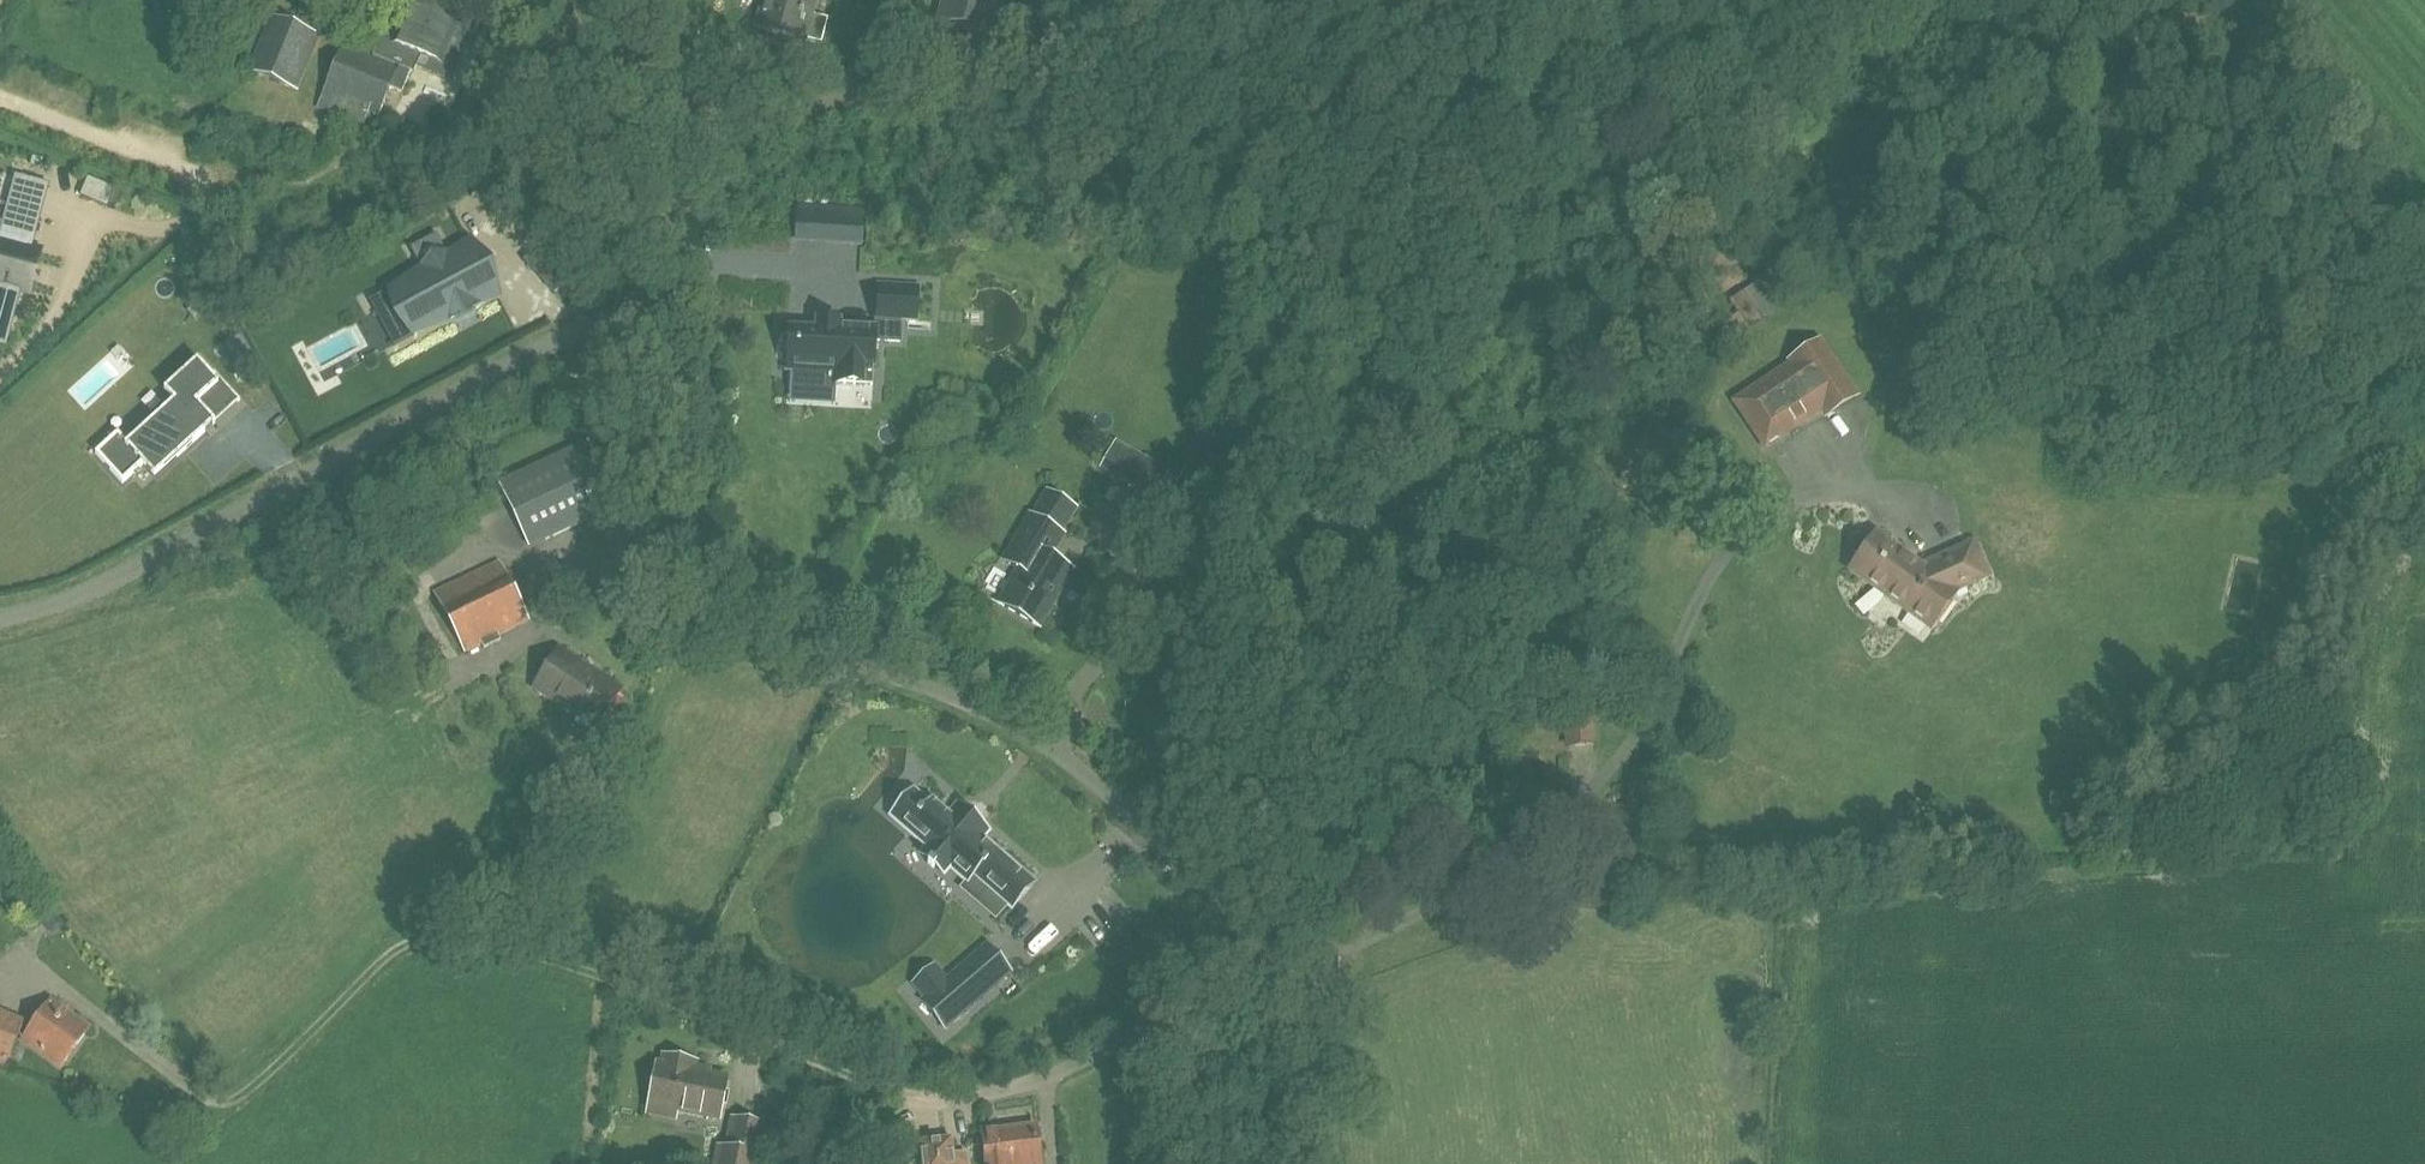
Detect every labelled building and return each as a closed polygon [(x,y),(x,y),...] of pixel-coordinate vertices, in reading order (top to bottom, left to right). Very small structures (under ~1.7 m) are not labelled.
[(416,68),(421,55),(442,63),(461,16),(462,15),(425,0),(410,0),(393,43),(392,43),(380,37),(373,55),(391,63),(390,65),(369,56),(357,51),(359,46),(352,42),(349,48),(343,45),(323,93),(369,113),(379,117),(389,89),(401,93),(409,71),(414,73),(416,68)] [(756,29),(821,47),(829,19),(814,15),(818,0),(763,0),(756,29)] [(988,35),(998,0),(943,0),(938,21),(988,35)] [(249,70),(296,90),(319,35),(272,15),(249,70)] [(6,346),(20,294),(21,291),(32,248),(33,245),(40,218),(48,185),(15,176),(7,209),(4,222),(2,229),(0,235),(0,345),(6,346)] [(88,177),(80,195),(107,207),(115,188),(88,177)] [(494,287),(473,249),(448,263),(445,256),(424,267),(428,274),(392,293),(403,312),(413,330),(423,325),(448,312),(451,318),(454,316),(467,309),(475,306),(471,299),(494,287)] [(567,278),(554,263),(539,276),(552,291),(567,278)] [(836,384),(855,385),(855,374),(871,375),(871,368),(873,368),(874,340),(900,342),(901,321),(915,322),(917,288),(879,285),(877,320),(879,320),(879,331),(875,331),(875,328),(839,326),(839,322),(818,321),(817,331),(789,330),(787,370),(791,371),(791,377),(812,379),(812,372),(834,373),(834,384),(836,384)] [(378,317),(399,306),(392,293),(371,304),(378,317)] [(1781,365),(1731,399),(1765,450),(1815,417),(1823,412),(1827,417),(1855,399),(1815,340),(1780,363),(1781,365)] [(122,483),(143,465),(154,477),(177,457),(215,422),(197,403),(218,384),(210,375),(197,360),(180,376),(164,390),(172,399),(174,401),(127,443),(126,441),(118,433),(102,447),(95,453),(122,483)] [(586,441),(499,482),(530,547),(617,506),(586,441)] [(1038,626),(1071,569),(1049,556),(1063,534),(1060,532),(1074,508),(1048,493),(1034,517),(1031,515),(1004,561),(1019,569),(999,603),(1038,626)] [(1850,572),(1885,597),(1929,629),(1961,585),(1986,574),(1974,546),(1921,570),(1875,537),(1850,572)] [(464,652),(529,620),(499,562),(434,592),(464,652)] [(601,722),(621,690),(559,651),(539,682),(578,707),(570,719),(571,725),(587,735),(593,734),(601,722)] [(1582,716),(1566,718),(1570,747),(1586,745),(1582,716)] [(975,874),(1010,904),(1013,907),(1034,884),(1008,862),(1004,866),(991,855),(995,850),(981,838),(987,830),(958,805),(949,816),(932,802),(929,805),(913,791),(892,815),(929,847),(922,855),(930,862),(928,864),(933,869),(935,866),(943,873),(950,865),(967,880),(968,881),(975,874)] [(949,979),(924,1000),(922,1002),(944,1028),(1010,971),(988,946),(949,979)] [(0,1036),(0,1039),(33,1064),(79,1002),(45,976),(0,1036)] [(662,1067),(657,1066),(648,1114),(675,1119),(677,1111),(719,1120),(727,1080),(693,1073),(695,1064),(664,1058),(662,1067)] [(721,1147),(717,1163),(756,1163),(764,1123),(732,1117),(726,1148),(721,1147)] [(1035,1128),(980,1134),(984,1163),(1039,1163),(1035,1128)] [(919,1143),(922,1163),(967,1163),(965,1153),(953,1155),(951,1139),(919,1143)]
